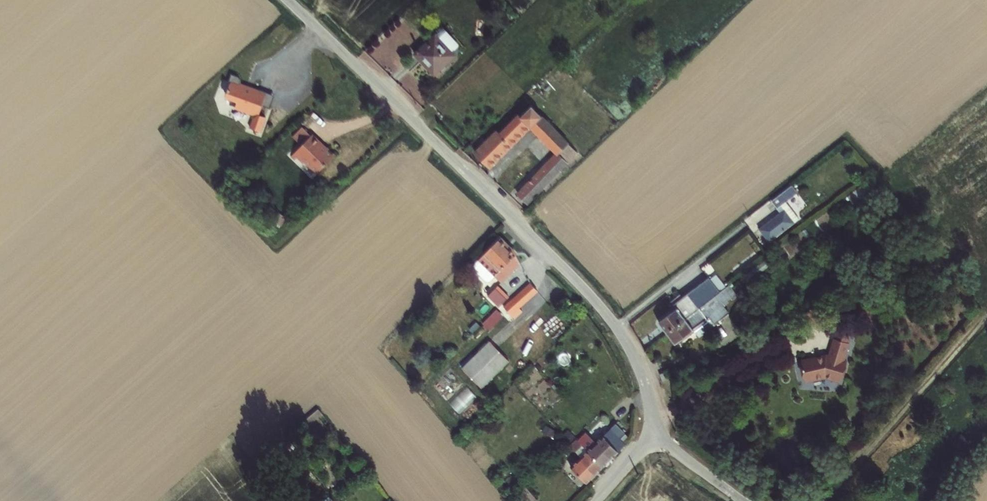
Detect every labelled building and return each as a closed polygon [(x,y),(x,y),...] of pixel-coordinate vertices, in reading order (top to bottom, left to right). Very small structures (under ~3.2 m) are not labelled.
[(438,29),(428,39),(448,59),(458,50),(438,29)] [(448,59),(428,39),(418,48),(438,69),(448,59)] [(236,75),(232,88),(244,92),(241,98),(253,102),(256,100),(258,105),(261,106),(256,120),(266,124),(272,109),(265,107),(269,96),(261,94),(265,84),(245,77),(246,72),(244,68),(237,66),(234,74),(236,75)] [(581,152),(535,104),(525,114),(521,110),(479,151),(493,165),(534,124),(560,151),(519,190),(530,201),(581,152)] [(328,138),(319,128),(300,147),(304,151),(310,157),(312,154),(324,167),(342,149),(334,141),(333,142),(331,144),(326,140),(328,138)] [(802,216),(793,204),(789,199),(799,191),(793,184),(774,200),(783,212),(763,228),(772,240),(802,216)] [(505,282),(525,262),(520,254),(504,238),(477,264),(477,267),(490,280),(493,281),(498,275),(505,282)] [(748,281),(770,265),(765,259),(743,275),(748,281)] [(663,322),(670,332),(702,308),(723,292),(712,277),(677,303),(680,308),(663,322)] [(518,317),(525,310),(522,306),(542,290),(535,282),(508,306),(518,317)] [(501,285),(491,295),(496,301),(500,297),(505,304),(512,297),(501,285)] [(702,308),(715,325),(732,313),(725,304),(738,293),(732,285),(723,292),(702,308)] [(500,297),(496,301),(502,306),(505,304),(500,297)] [(702,308),(670,332),(678,342),(696,328),(702,336),(715,325),(702,308)] [(808,326),(822,320),(816,308),(803,314),(808,326)] [(837,336),(849,340),(851,332),(839,329),(837,336)] [(831,351),(802,358),(808,379),(828,374),(842,379),(848,359),(845,358),(850,340),(849,340),(837,336),(836,336),(831,351)] [(512,360),(493,340),(465,367),(484,387),(512,360)] [(582,440),(606,465),(629,443),(623,437),(629,432),(619,422),(598,442),(590,432),(582,440)] [(582,440),(580,438),(573,443),(576,446),(582,440)] [(576,463),(592,479),(606,465),(582,440),(576,446),(584,455),(576,463)] [(592,479),(576,463),(574,465),(590,482),(592,479)] [(521,492),(529,500),(535,500),(538,498),(527,486),(521,492)]
